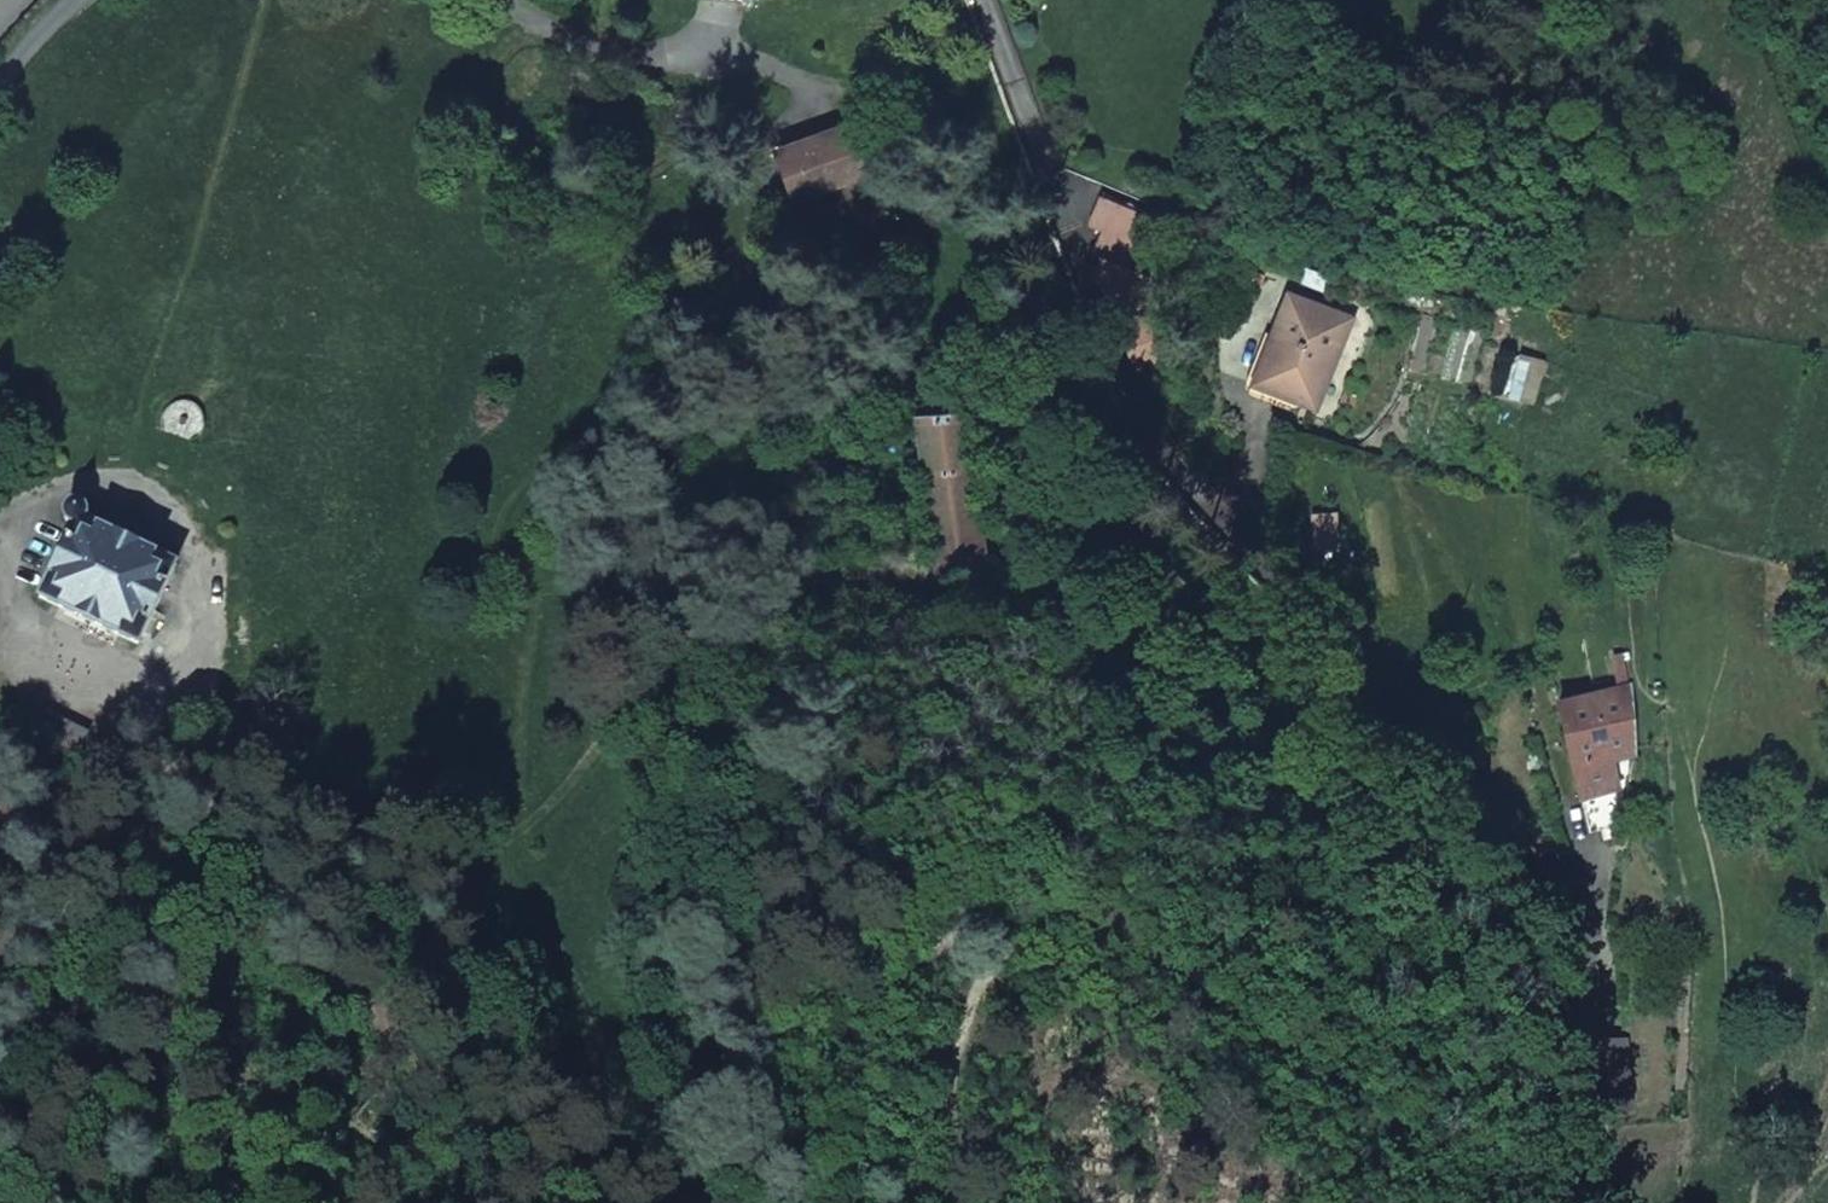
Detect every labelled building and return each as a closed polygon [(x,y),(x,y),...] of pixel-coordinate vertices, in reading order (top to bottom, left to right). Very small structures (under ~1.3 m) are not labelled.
[(850,126),(780,153),(798,201),(869,174),(850,126)] [(1169,228),(1109,198),(1094,227),(1107,233),(1096,256),(1104,261),(1097,274),(1121,305),(1139,311),(1149,283),(1144,280),(1169,228)] [(1252,375),(1298,401),(1341,319),(1283,290),(1262,329),(1273,335),(1252,375)] [(1033,575),(1032,520),(982,523),(973,409),(921,411),(937,582),(1033,575)] [(41,591),(141,644),(180,568),(88,518),(82,504),(79,501),(78,500),(74,499),(70,499),(68,499),(65,501),(61,512),(61,523),(71,534),(41,591)] [(1573,794),(1616,787),(1612,756),(1628,750),(1624,683),(1557,697),(1573,794)] [(84,730),(30,702),(18,723),(72,752),(84,730)]
